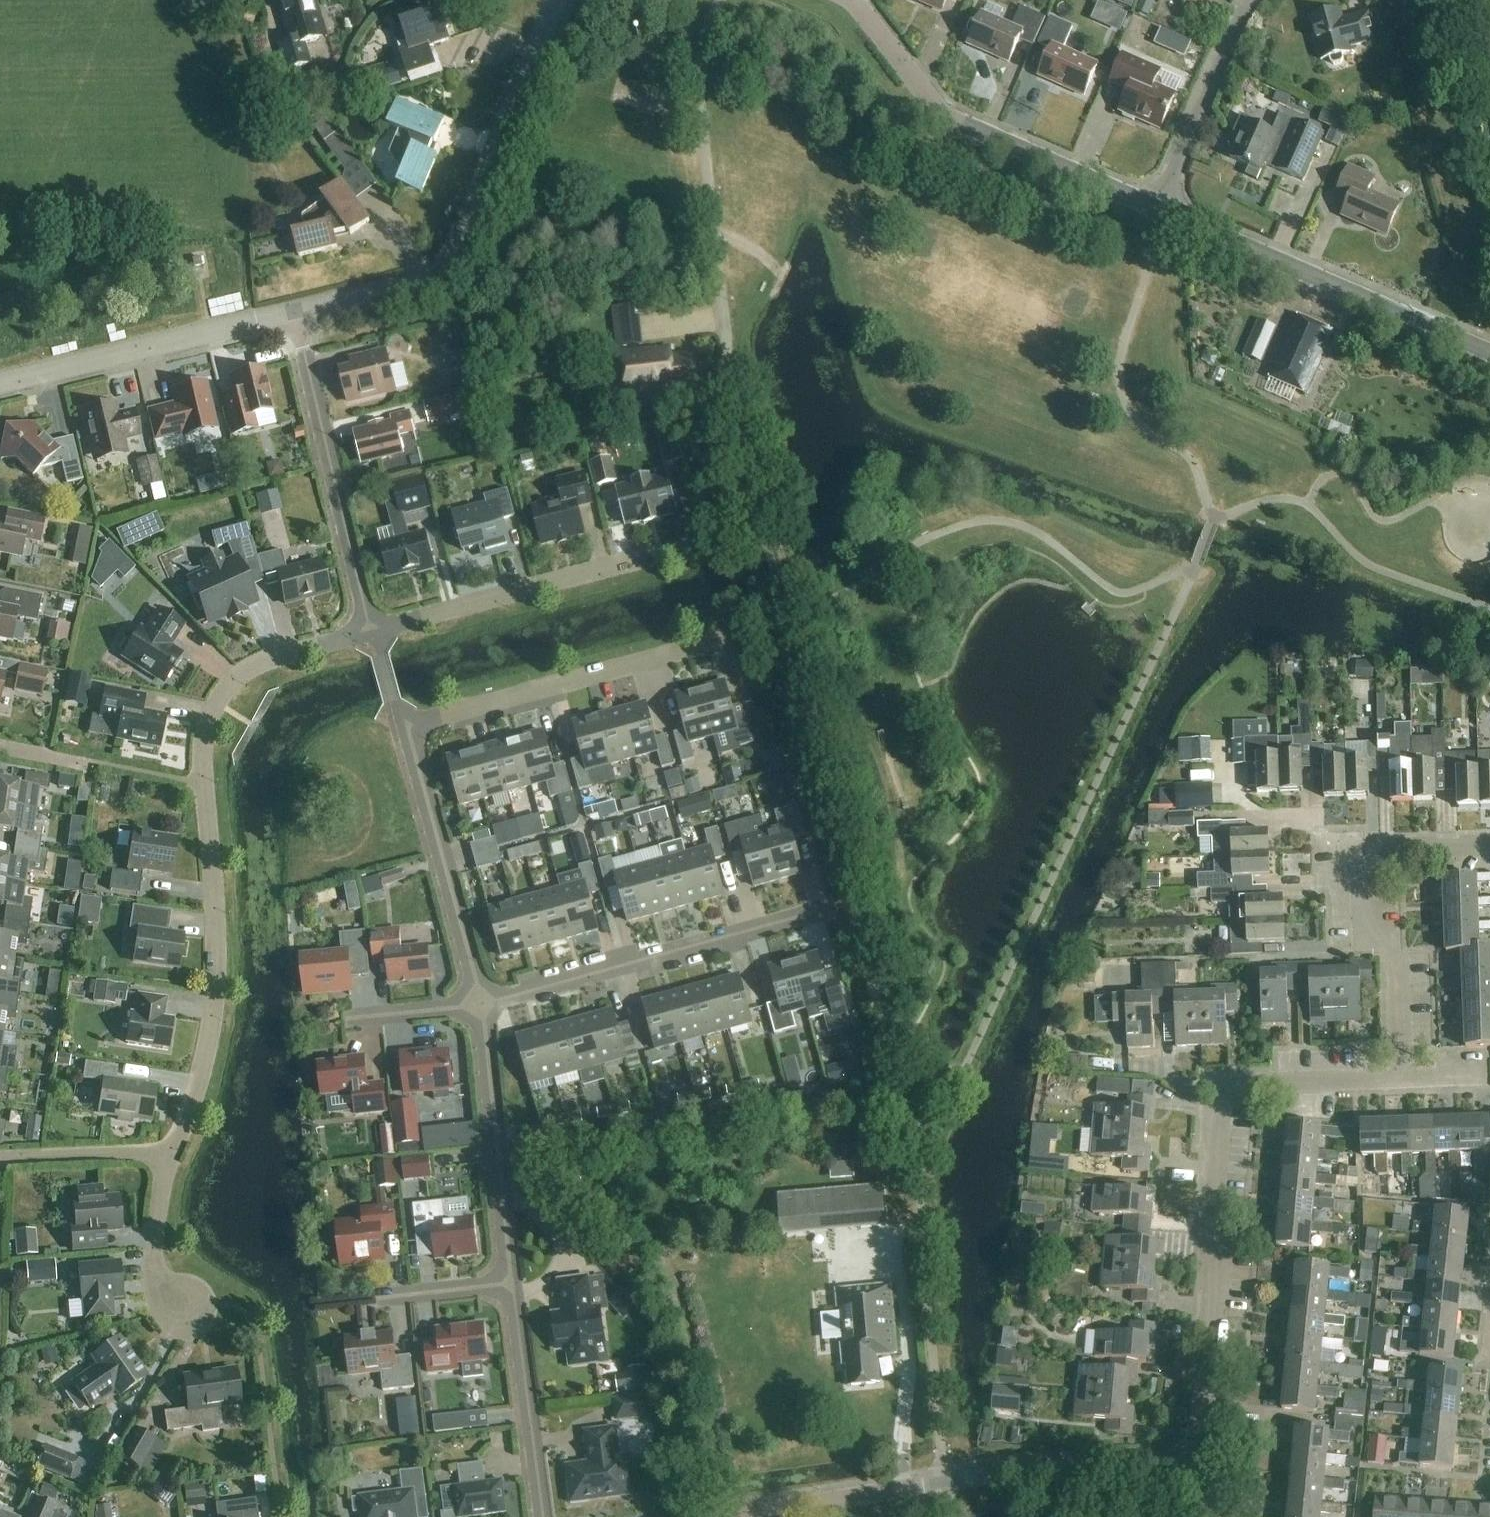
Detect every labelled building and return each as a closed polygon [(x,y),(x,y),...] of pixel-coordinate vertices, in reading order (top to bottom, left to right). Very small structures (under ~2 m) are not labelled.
[(313,23),(321,21),(315,0),(278,0),(290,41),(258,50),(265,77),(286,71),(286,73),(310,66),(304,44),(318,40),(313,23)] [(941,11),(946,0),(916,0),(941,11)] [(1148,16),(1155,1),(1153,0),(1141,0),(1136,11),(1148,16)] [(1120,28),(1127,13),(1099,1),(1093,15),(1120,28)] [(1033,46),(1045,18),(1021,7),(1012,27),(981,13),(977,22),(975,21),(971,22),(967,30),(969,35),(971,36),(967,44),(1009,62),(1019,39),(1033,46)] [(1339,10),(1310,18),(1321,60),(1329,58),(1330,63),(1334,65),(1341,63),(1343,60),(1342,55),(1350,52),(1349,47),(1376,40),(1369,13),(1349,18),(1350,20),(1342,22),(1339,10)] [(392,29),(409,81),(437,72),(429,51),(432,45),(448,40),(445,30),(448,24),(442,21),(440,13),(432,16),(426,13),(423,19),(392,29)] [(1084,96),(1084,95),(1098,65),(1062,49),(1072,27),(1050,17),(1038,44),(1050,49),(1038,76),(1084,96)] [(1184,57),(1191,42),(1161,30),(1155,44),(1184,57)] [(1160,70),(1123,54),(1110,83),(1128,91),(1119,112),(1123,113),(1123,117),(1133,121),(1136,119),(1160,130),(1175,94),(1160,88),(1161,84),(1160,81),(1157,79),(1160,70)] [(358,96),(371,92),(371,93),(402,84),(396,65),(365,74),(367,79),(354,83),(358,96)] [(311,81),(295,86),(303,109),(318,105),(314,93),(311,81)] [(444,122),(398,103),(389,125),(399,130),(389,154),(403,174),(398,185),(421,194),(436,157),(428,154),(432,143),(434,144),(444,122)] [(1324,108),(1318,122),(1332,128),(1328,136),(1340,142),(1350,120),(1324,108)] [(1257,180),(1264,165),(1303,182),(1324,134),(1279,115),(1272,132),(1252,124),(1253,121),(1241,115),(1228,144),(1232,153),(1229,158),(1249,167),(1247,170),(1249,174),(1257,178),(1256,180),(1257,180)] [(324,142),(345,171),(359,161),(338,132),(324,142)] [(1386,235),(1399,206),(1368,192),(1375,177),(1349,166),(1337,193),(1350,198),(1342,216),(1357,223),(1358,221),(1366,224),(1365,226),(1386,235)] [(354,201),(341,182),(322,196),(325,200),(303,217),(306,231),(293,234),(299,257),(337,247),(334,236),(348,232),(350,235),(369,221),(354,201)] [(201,266),(200,258),(192,259),(193,267),(201,266)] [(1244,351),(1262,358),(1277,322),(1259,315),(1244,351)] [(639,316),(612,319),(615,349),(642,346),(639,316)] [(1331,332),(1293,316),(1266,377),(1307,395),(1324,356),(1321,355),(1331,332)] [(678,387),(695,385),(691,354),(671,356),(670,348),(621,353),(626,396),(679,390),(678,387)] [(385,352),(359,358),(362,368),(340,373),(348,402),(395,390),(385,352)] [(442,355),(449,387),(465,383),(457,352),(442,355)] [(271,409),(261,370),(232,377),(236,391),(223,394),(232,433),(255,428),(251,414),(271,409)] [(214,428),(203,384),(174,391),(178,407),(167,409),(167,408),(151,412),(156,437),(184,431),(185,435),(214,428)] [(423,403),(428,423),(461,415),(456,394),(423,403)] [(123,440),(138,436),(133,411),(117,415),(115,407),(104,410),(104,408),(82,413),(94,463),(127,455),(123,440)] [(371,429),(355,433),(362,462),(366,461),(369,463),(377,461),(379,458),(401,452),(398,438),(415,434),(409,410),(390,415),(392,424),(384,426),(382,421),(370,424),(371,429)] [(34,425),(5,431),(0,458),(0,459),(1,460),(1,459),(14,459),(32,476),(40,468),(61,463),(66,484),(82,480),(72,437),(52,442),(34,425)] [(135,461),(142,488),(162,483),(156,456),(135,461)] [(598,486),(614,482),(608,459),(593,463),(598,486)] [(391,483),(400,517),(431,508),(422,475),(391,483)] [(585,475),(558,481),(563,501),(532,509),(541,544),(584,533),(577,506),(592,503),(585,475)] [(675,513),(666,477),(649,481),(648,477),(633,481),(634,485),(617,489),(626,525),(643,521),(644,525),(659,521),(658,517),(675,513)] [(282,510),(277,490),(255,495),(261,515),(282,510)] [(488,511),(455,520),(464,552),(480,547),(483,555),(510,548),(502,521),(515,517),(508,490),(484,496),(488,511)] [(125,545),(164,527),(156,509),(116,527),(125,545)] [(44,519),(6,511),(4,524),(0,523),(0,553),(21,557),(24,539),(39,542),(44,519)] [(227,544),(234,561),(222,566),(218,558),(205,564),(209,573),(191,580),(197,594),(191,597),(197,611),(204,608),(210,622),(227,614),(229,618),(243,612),(241,608),(253,602),(247,589),(263,582),(247,524),(211,534),(215,548),(227,544)] [(434,568),(424,532),(409,536),(406,524),(377,531),(383,553),(379,554),(377,559),(379,567),(383,569),(387,568),(389,576),(417,569),(418,573),(434,568)] [(80,527),(76,545),(88,548),(92,529),(80,527)] [(109,541),(98,551),(124,578),(135,568),(109,541)] [(281,551),(257,557),(265,587),(279,583),(285,604),(328,593),(320,562),(286,571),(281,551)] [(0,606),(0,638),(10,640),(15,617),(36,621),(41,597),(5,590),(1,606),(0,606)] [(183,626),(158,610),(144,632),(140,630),(124,656),(141,668),(139,670),(148,676),(149,673),(163,682),(173,667),(176,668),(181,660),(178,658),(180,655),(169,648),(183,626)] [(50,621),(46,641),(68,645),(72,625),(50,621)] [(1372,679),(1373,662),(1356,661),(1355,679),(1372,679)] [(17,676),(14,687),(42,693),(48,670),(20,664),(17,676)] [(1420,669),(1420,686),(1442,685),(1441,669),(1420,669)] [(64,703),(85,708),(92,678),(70,673),(64,703)] [(700,689),(713,737),(727,733),(732,749),(754,743),(746,714),(734,717),(724,682),(700,689)] [(713,737),(700,689),(676,696),(686,731),(674,734),(682,763),(695,760),(690,743),(713,737)] [(144,698),(105,690),(99,716),(120,720),(116,739),(140,744),(139,748),(153,750),(154,747),(159,748),(165,717),(142,712),(144,698)] [(621,710),(634,758),(657,752),(662,769),(675,765),(667,736),(655,739),(645,704),(621,710)] [(621,710),(598,717),(611,765),(634,758),(621,710)] [(611,765),(598,717),(573,723),(583,758),(571,762),(579,791),(592,787),(588,771),(611,765)] [(1247,740),(1242,740),(1242,765),(1248,765),(1248,788),(1257,787),(1257,794),(1280,793),(1279,739),(1267,739),(1266,723),(1246,724),(1247,740)] [(1292,730),(1292,739),(1279,739),(1280,793),(1302,792),(1301,763),(1312,763),(1312,745),(1312,723),(1299,724),(1300,729),(1292,730)] [(1412,765),(1411,739),(1410,725),(1394,725),(1395,739),(1390,739),(1390,734),(1377,734),(1377,743),(1378,768),(1379,774),(1390,774),(1391,803),(1413,802),(1412,765)] [(1431,738),(1411,739),(1412,765),(1413,802),(1436,802),(1435,793),(1446,792),(1446,779),(1445,772),(1445,755),(1444,730),(1431,731),(1431,738)] [(543,732),(519,738),(532,786),(546,782),(550,799),(572,793),(564,764),(552,767),(543,732)] [(532,786),(519,738),(495,745),(508,793),(532,786)] [(1210,739),(1178,740),(1179,763),(1211,762),(1210,739)] [(1367,760),(1352,761),(1345,761),(1347,798),(1369,797),(1368,768),(1378,768),(1377,743),(1366,743),(1367,760)] [(508,793),(495,745),(471,751),(484,799),(508,793)] [(1312,763),(1312,769),(1323,769),(1324,799),(1347,798),(1345,761),(1325,762),(1325,745),(1312,745),(1312,763)] [(484,799),(471,751),(447,758),(460,806),(484,799)] [(1479,770),(1478,753),(1445,755),(1445,772),(1446,779),(1446,792),(1457,792),(1457,808),(1480,807),(1479,770)] [(1489,753),(1478,753),(1479,770),(1480,807),(1489,807),(1489,753)] [(788,755),(772,760),(775,773),(792,769),(788,755)] [(741,781),(736,765),(724,768),(728,784),(741,781)] [(798,768),(781,774),(786,792),(803,787),(798,768)] [(0,783),(0,807),(35,812),(39,789),(48,790),(50,777),(25,773),(23,786),(0,783)] [(73,789),(75,777),(59,775),(57,787),(73,789)] [(688,796),(702,792),(698,778),(684,782),(688,796)] [(1176,811),(1194,810),(1193,785),(1175,786),(1176,811)] [(78,789),(76,801),(88,803),(90,791),(78,789)] [(708,796),(692,800),(697,815),(712,811),(708,796)] [(601,814),(619,809),(616,797),(598,802),(601,814)] [(640,809),(637,798),(621,803),(624,813),(640,809)] [(779,829),(765,833),(778,881),(802,874),(793,839),(805,836),(797,806),(775,812),(779,829)] [(16,834),(14,847),(47,851),(39,850),(43,827),(33,826),(35,812),(0,807),(0,831),(16,834)] [(665,809),(649,813),(652,823),(668,819),(665,809)] [(652,823),(649,813),(633,818),(636,828),(652,823)] [(1169,813),(1170,829),(1190,828),(1190,813),(1169,813)] [(72,815),(68,844),(81,846),(85,817),(72,815)] [(778,881),(765,833),(760,818),(747,822),(746,820),(725,826),(733,856),(745,852),(754,887),(778,881)] [(1215,856),(1269,855),(1268,832),(1240,833),(1239,823),(1197,824),(1197,840),(1214,839),(1215,856)] [(611,824),(593,828),(597,842),(614,838),(611,824)] [(709,848),(686,855),(700,902),(724,896),(714,861),(726,858),(718,828),(705,832),(709,848)] [(489,830),(472,835),(474,844),(491,839),(489,830)] [(521,841),(518,830),(502,834),(505,845),(521,841)] [(167,875),(169,860),(173,861),(177,839),(133,833),(128,873),(112,871),(109,891),(139,895),(142,871),(167,875)] [(583,835),(566,840),(570,853),(587,849),(583,835)] [(495,838),(491,839),(474,844),(470,845),(474,857),(498,851),(495,838)] [(539,844),(523,848),(526,858),(542,854),(539,844)] [(24,886),(27,871),(44,874),(47,851),(14,847),(12,860),(0,858),(0,882),(24,886)] [(526,858),(523,848),(507,852),(510,863),(526,858)] [(576,864),(590,860),(587,849),(573,853),(576,864)] [(498,851),(474,857),(477,870),(502,863),(498,851)] [(686,855),(663,861),(676,909),(700,902),(686,855)] [(1199,891),(1211,891),(1241,889),(1241,879),(1270,877),(1269,855),(1215,856),(1215,876),(1198,877),(1199,891)] [(80,889),(84,860),(67,857),(63,887),(80,889)] [(652,916),(639,868),(616,874),(612,858),(599,861),(607,891),(618,887),(628,922),(652,916)] [(663,861),(639,868),(652,916),(676,909),(663,861)] [(560,890),(573,937),(597,931),(588,896),(600,893),(592,863),(579,867),(583,883),(560,890)] [(399,869),(381,874),(385,886),(403,881),(399,869)] [(362,879),(366,891),(383,885),(379,873),(362,879)] [(1145,888),(1160,888),(1160,874),(1145,874),(1145,888)] [(1477,899),(1477,885),(1489,885),(1489,875),(1475,875),(1475,878),(1443,879),(1444,903),(1477,902),(1477,899)] [(84,877),(83,891),(93,892),(94,878),(84,877)] [(5,907),(3,920),(29,924),(46,926),(47,919),(30,916),(32,899),(23,898),(24,886),(0,882),(0,906),(5,907)] [(1241,889),(1211,891),(1211,905),(1230,904),(1230,922),(1246,921),(1284,921),(1283,898),(1254,899),(1253,889),(1241,889)] [(560,890),(537,896),(550,944),(573,937),(560,890)] [(77,918),(97,921),(101,896),(81,893),(77,918)] [(550,944),(537,896),(513,903),(526,950),(550,944)] [(1444,903),(1445,927),(1479,926),(1478,923),(1478,909),(1489,909),(1489,899),(1477,899),(1477,902),(1444,903)] [(526,950),(513,903),(489,909),(502,957),(526,950)] [(134,962),(178,968),(183,936),(167,934),(170,913),(133,908),(130,930),(138,931),(134,962)] [(14,959),(16,946),(25,947),(29,924),(3,920),(1,933),(0,933),(0,957),(14,959)] [(1284,921),(1230,922),(1231,956),(1262,955),(1262,944),(1285,943),(1284,921)] [(1445,927),(1446,953),(1462,952),(1480,951),(1480,949),(1479,933),(1489,933),(1489,923),(1478,923),(1479,926),(1445,927)] [(303,958),(306,989),(298,990),(298,991),(348,986),(349,996),(351,995),(349,975),(366,974),(362,935),(345,937),(344,929),(343,930),(345,954),(303,958)] [(398,933),(372,935),(375,961),(387,960),(389,982),(430,978),(427,947),(399,950),(398,933)] [(1480,949),(1480,951),(1462,952),(1463,974),(1489,973),(1489,949),(1480,949)] [(793,961),(806,1009),(809,1020),(824,1016),(828,1033),(850,1027),(839,986),(827,989),(817,954),(793,961)] [(0,957),(0,995),(18,997),(21,974),(12,973),(14,959),(0,957)] [(806,1009),(793,961),(769,968),(779,1003),(767,1006),(775,1035),(797,1029),(792,1013),(806,1009)] [(1336,1023),(1361,1022),(1360,989),(1372,989),(1371,962),(1345,963),(1345,971),(1334,971),(1336,1023)] [(1177,964),(1163,965),(1164,1015),(1175,1015),(1176,1047),(1201,1047),(1199,995),(1189,995),(1189,988),(1178,989),(1177,964)] [(1323,964),(1297,965),(1298,991),(1309,991),(1310,1024),(1336,1023),(1334,971),(1323,971),(1323,964)] [(1164,1015),(1163,965),(1142,966),(1142,990),(1138,990),(1138,996),(1113,997),(1114,1025),(1122,1025),(1123,1040),(1128,1041),(1128,1049),(1154,1048),(1153,1015),(1164,1015)] [(1261,997),(1262,1025),(1288,1024),(1287,992),(1298,991),(1297,965),(1271,966),(1272,973),(1260,973),(1260,986),(1253,986),(1253,997),(1261,997)] [(59,996),(63,969),(50,967),(46,994),(59,996)] [(1463,974),(1464,998),(1489,998),(1489,973),(1463,974)] [(739,976),(715,983),(728,1031),(752,1024),(739,976)] [(92,1002),(114,1005),(117,984),(95,981),(95,982),(92,982),(91,994),(94,994),(92,1002)] [(715,983),(691,989),(704,1037),(728,1031),(715,983)] [(1201,1047),(1227,1046),(1226,1013),(1238,1013),(1237,986),(1211,987),(1211,995),(1199,995),(1201,1047)] [(704,1037),(691,989),(667,996),(680,1044),(704,1037)] [(3,1033),(5,1019),(14,1021),(18,997),(0,995),(0,1032),(3,1033)] [(135,1014),(131,1013),(126,1044),(168,1050),(172,1020),(163,1018),(166,999),(138,995),(135,1014)] [(680,1044),(667,996),(643,1002),(656,1050),(680,1044)] [(1464,998),(1464,1022),(1489,1021),(1489,998),(1464,998)] [(612,1011),(589,1017),(602,1065),(626,1059),(612,1011)] [(580,1071),(584,1087),(603,1082),(599,1066),(602,1065),(589,1017),(565,1024),(578,1072),(580,1071)] [(1464,1022),(1465,1048),(1489,1047),(1489,1021),(1464,1022)] [(578,1072),(565,1024),(541,1030),(554,1078),(578,1072)] [(554,1078),(541,1030),(517,1037),(530,1085),(554,1078)] [(0,1032),(0,1070),(7,1071),(13,1072),(16,1049),(1,1047),(3,1033),(0,1032)] [(424,1056),(424,1052),(402,1055),(406,1094),(433,1091),(434,1101),(450,1099),(448,1089),(452,1088),(448,1054),(424,1056)] [(56,1054),(54,1065),(69,1067),(70,1056),(56,1054)] [(386,1112),(382,1084),(367,1086),(364,1059),(318,1064),(322,1096),(326,1095),(328,1115),(356,1112),(356,1115),(386,1112)] [(857,1059),(837,1065),(842,1082),(862,1077),(857,1059)] [(118,1067),(85,1062),(82,1079),(103,1082),(98,1113),(117,1116),(117,1120),(132,1123),(133,1118),(150,1121),(155,1089),(115,1083),(118,1067)] [(789,1089),(802,1086),(800,1077),(786,1080),(789,1089)] [(742,1084),(744,1094),(761,1092),(759,1081),(742,1084)] [(744,1094),(742,1084),(726,1086),(728,1097),(744,1094)] [(710,1089),(694,1092),(695,1103),(712,1100),(710,1089)] [(695,1103),(694,1092),(677,1095),(679,1106),(695,1103)] [(1153,1120),(1155,1099),(1128,1096),(1127,1108),(1095,1106),(1093,1132),(1145,1136),(1146,1119),(1153,1120)] [(394,1105),(398,1145),(417,1143),(418,1142),(414,1103),(394,1105)] [(629,1103),(613,1106),(615,1117),(631,1114),(629,1103)] [(615,1117),(613,1106),(597,1109),(598,1120),(615,1117)] [(580,1112),(564,1114),(566,1126),(582,1123),(580,1112)] [(550,1129),(566,1126),(564,1114),(548,1118),(550,1129)] [(25,1140),(38,1142),(42,1118),(28,1116),(25,1140)] [(1482,1118),(1458,1119),(1458,1153),(1459,1153),(1473,1153),(1474,1173),(1484,1173),(1483,1152),(1484,1152),(1482,1118)] [(1458,1119),(1434,1120),(1435,1154),(1449,1153),(1451,1187),(1451,1203),(1460,1202),(1459,1153),(1458,1153),(1458,1119)] [(1437,1188),(1435,1154),(1434,1120),(1410,1121),(1411,1155),(1425,1154),(1426,1176),(1420,1182),(1421,1200),(1437,1201),(1437,1188)] [(1411,1155),(1410,1121),(1386,1122),(1387,1156),(1401,1155),(1402,1175),(1412,1175),(1411,1155)] [(1387,1156),(1386,1122),(1361,1123),(1362,1157),(1377,1156),(1378,1176),(1388,1176),(1387,1156)] [(1341,1130),(1288,1125),(1285,1149),(1318,1152),(1319,1152),(1320,1138),(1340,1139),(1341,1130)] [(394,1154),(391,1126),(380,1127),(383,1156),(394,1154)] [(1145,1136),(1093,1132),(1090,1156),(1123,1159),(1122,1171),(1148,1174),(1150,1153),(1143,1152),(1145,1136)] [(418,1152),(417,1143),(398,1145),(399,1154),(418,1152)] [(1318,1152),(1285,1149),(1283,1173),(1316,1176),(1318,1162),(1338,1164),(1339,1154),(1319,1152),(1318,1152)] [(432,1178),(429,1155),(401,1158),(404,1181),(432,1178)] [(1068,1174),(1070,1160),(1030,1156),(1029,1170),(1068,1174)] [(832,1159),(833,1177),(856,1176),(855,1158),(832,1159)] [(373,1164),(376,1189),(398,1186),(395,1162),(373,1164)] [(1085,1162),(1084,1171),(1113,1174),(1114,1165),(1085,1162)] [(1340,1168),(1340,1177),(1357,1179),(1357,1169),(1340,1168)] [(1316,1176),(1283,1173),(1281,1197),(1314,1201),(1314,1200),(1315,1186),(1336,1187),(1337,1178),(1316,1176)] [(1378,1177),(1362,1177),(1362,1194),(1378,1194),(1378,1177)] [(1337,1178),(1336,1187),(1345,1188),(1346,1179),(1337,1178)] [(882,1185),(777,1195),(780,1237),(886,1227),(882,1185)] [(101,1188),(77,1190),(78,1202),(74,1203),(76,1225),(70,1226),(72,1251),(106,1248),(104,1230),(121,1229),(118,1199),(102,1200),(101,1188)] [(1124,1228),(1150,1230),(1152,1210),(1145,1209),(1146,1193),(1095,1188),(1093,1214),(1125,1216),(1124,1228)] [(1461,1188),(1460,1202),(1460,1204),(1484,1205),(1485,1193),(1485,1190),(1461,1188)] [(1281,1197),(1279,1221),(1312,1225),(1312,1224),(1313,1209),(1334,1211),(1334,1202),(1314,1200),(1314,1201),(1281,1197)] [(432,1234),(435,1260),(447,1259),(458,1258),(458,1257),(478,1255),(474,1217),(445,1220),(443,1201),(413,1205),(416,1235),(432,1234)] [(1022,1205),(1021,1217),(1031,1218),(1032,1206),(1022,1205)] [(384,1259),(382,1232),(395,1231),(393,1207),(362,1210),(363,1222),(337,1225),(341,1264),(384,1259)] [(1434,1225),(1413,1223),(1412,1233),(1432,1235),(1433,1235),(1466,1239),(1469,1214),(1435,1210),(1434,1225)] [(1393,1216),(1392,1230),(1408,1232),(1409,1218),(1393,1216)] [(1279,1221),(1276,1246),(1309,1249),(1311,1234),(1331,1236),(1332,1226),(1312,1224),(1312,1225),(1279,1221)] [(1150,1230),(1124,1228),(1123,1239),(1105,1237),(1103,1263),(1155,1268),(1156,1252),(1163,1253),(1164,1243),(1149,1242),(1150,1230)] [(37,1255),(35,1230),(8,1233),(9,1241),(15,1241),(16,1257),(37,1255)] [(1433,1235),(1432,1235),(1431,1249),(1410,1247),(1409,1257),(1430,1259),(1464,1262),(1466,1239),(1433,1235)] [(1377,1253),(1378,1243),(1366,1241),(1365,1252),(1377,1253)] [(1430,1259),(1428,1273),(1408,1271),(1407,1281),(1427,1283),(1461,1286),(1464,1262),(1430,1259)] [(26,1262),(27,1284),(56,1281),(54,1260),(26,1262)] [(122,1297),(119,1263),(78,1267),(81,1301),(84,1301),(85,1319),(112,1316),(111,1298),(122,1297)] [(1155,1268),(1103,1263),(1101,1288),(1133,1291),(1132,1303),(1158,1305),(1160,1285),(1153,1284),(1155,1268)] [(1362,1263),(1360,1282),(1371,1283),(1373,1264),(1362,1263)] [(1330,1268),(1297,1265),(1294,1290),(1327,1293),(1329,1278),(1350,1280),(1351,1270),(1330,1268)] [(1396,1269),(1395,1280),(1407,1281),(1408,1271),(1396,1269)] [(604,1277),(586,1279),(560,1283),(565,1314),(553,1316),(554,1327),(551,1327),(553,1343),(556,1343),(557,1348),(569,1347),(572,1365),(606,1360),(600,1311),(609,1310),(604,1277)] [(1426,1297),(1405,1295),(1392,1294),(1391,1303),(1404,1304),(1404,1305),(1425,1307),(1458,1310),(1461,1286),(1427,1283),(1426,1297)] [(897,1354),(890,1285),(836,1290),(838,1309),(841,1309),(844,1342),(841,1343),(843,1366),(845,1366),(847,1388),(881,1385),(878,1358),(894,1356),(893,1355),(897,1354)] [(1327,1293),(1294,1290),(1292,1313),(1325,1317),(1326,1302),(1347,1304),(1348,1295),(1327,1293)] [(637,1309),(621,1291),(608,1303),(624,1321),(637,1309)] [(1388,1304),(1376,1302),(1375,1311),(1387,1313),(1388,1304)] [(1425,1307),(1423,1321),(1402,1319),(1401,1329),(1422,1331),(1456,1334),(1458,1310),(1425,1307)] [(1325,1317),(1292,1313),(1289,1337),(1322,1341),(1324,1326),(1345,1328),(1345,1319),(1325,1317)] [(1154,1347),(1156,1326),(1132,1323),(1130,1335),(1097,1332),(1095,1358),(1115,1360),(1138,1361),(1146,1362),(1148,1346),(1154,1347)] [(428,1374),(457,1370),(457,1364),(487,1360),(483,1324),(438,1329),(439,1342),(425,1343),(428,1374)] [(1356,1331),(1354,1343),(1366,1344),(1366,1338),(1367,1333),(1356,1331)] [(1422,1331),(1420,1345),(1400,1343),(1399,1353),(1453,1359),(1456,1334),(1422,1331)] [(383,1391),(414,1388),(411,1356),(395,1358),(392,1334),(376,1336),(375,1333),(362,1334),(363,1337),(346,1339),(350,1375),(381,1371),(383,1391)] [(1322,1341),(1289,1337),(1287,1361),(1320,1365),(1320,1364),(1321,1350),(1342,1352),(1343,1343),(1341,1342),(1322,1341)] [(115,1390),(119,1396),(146,1377),(119,1339),(92,1358),(98,1366),(72,1384),(90,1408),(115,1390)] [(1003,1339),(1002,1349),(1017,1350),(1018,1340),(1003,1339)] [(1371,1357),(1384,1358),(1385,1345),(1372,1344),(1371,1357)] [(40,1349),(44,1364),(56,1361),(52,1346),(40,1349)] [(1003,1366),(1005,1350),(998,1349),(995,1365),(1003,1366)] [(1138,1361),(1115,1360),(1114,1370),(1078,1367),(1076,1392),(1128,1397),(1131,1373),(1137,1373),(1138,1361)] [(1320,1365),(1287,1361),(1284,1385),(1317,1389),(1319,1374),(1339,1376),(1339,1379),(1362,1382),(1363,1369),(1342,1367),(1320,1364),(1320,1365)] [(1342,1367),(1363,1369),(1364,1363),(1343,1361),(1342,1367)] [(1376,1363),(1375,1363),(1374,1372),(1387,1374),(1388,1364),(1376,1363)] [(1460,1397),(1463,1372),(1429,1369),(1427,1384),(1407,1382),(1406,1392),(1426,1394),(1460,1397)] [(188,1410),(164,1413),(167,1431),(201,1427),(202,1432),(218,1430),(218,1424),(220,1424),(218,1408),(240,1405),(235,1370),(183,1377),(188,1410)] [(1030,1381),(997,1378),(997,1385),(1029,1388),(1030,1381)] [(1317,1389),(1284,1385),(1282,1410),(1315,1413),(1316,1398),(1337,1400),(1338,1391),(1317,1389)] [(1371,1389),(1370,1402),(1381,1403),(1382,1390),(1371,1389)] [(1128,1397),(1076,1392),(1074,1418),(1107,1421),(1105,1433),(1131,1435),(1133,1414),(1127,1413),(1128,1397)] [(1426,1394),(1425,1408),(1404,1406),(1403,1416),(1424,1418),(1457,1421),(1460,1397),(1426,1394)] [(644,1397),(615,1401),(617,1419),(647,1415),(644,1397)] [(1337,1410),(1335,1424),(1353,1426),(1354,1426),(1362,1427),(1364,1413),(1337,1410)] [(433,1417),(435,1433),(489,1427),(487,1411),(433,1417)] [(1424,1418),(1422,1431),(1402,1429),(1401,1440),(1421,1442),(1421,1441),(1455,1445),(1457,1421),(1424,1418)] [(1330,1432),(1296,1428),(1293,1453),(1327,1456),(1328,1441),(1349,1443),(1350,1433),(1353,1426),(1335,1424),(1334,1432),(1330,1431),(1330,1432)] [(981,1444),(990,1446),(994,1427),(984,1425),(981,1444)] [(117,1456),(150,1475),(167,1446),(133,1427),(117,1456)] [(568,1488),(570,1504),(588,1502),(588,1499),(628,1494),(624,1460),(618,1460),(613,1429),(586,1433),(590,1464),(568,1467),(571,1488),(568,1488)] [(438,1439),(426,1441),(428,1452),(439,1451),(438,1439)] [(1421,1441),(1421,1442),(1420,1456),(1399,1454),(1398,1464),(1452,1470),(1455,1445),(1421,1441)] [(35,1467),(69,1480),(78,1458),(44,1445),(35,1467)] [(1384,1465),(1385,1451),(1368,1449),(1367,1464),(1384,1465)] [(1327,1456),(1293,1453),(1291,1477),(1324,1480),(1326,1465),(1346,1467),(1347,1458),(1327,1456)] [(444,1497),(446,1513),(457,1512),(457,1516),(471,1516),(506,1512),(502,1481),(485,1483),(482,1463),(458,1466),(461,1486),(443,1488),(444,1497)] [(414,1499),(426,1498),(422,1469),(400,1472),(402,1492),(352,1498),(354,1513),(361,1512),(362,1516),(416,1516),(414,1499)] [(1291,1477),(1289,1501),(1322,1504),(1323,1489),(1344,1491),(1345,1482),(1324,1480),(1291,1477)] [(58,1491),(43,1484),(38,1495),(54,1501),(58,1491)] [(185,1501),(204,1499),(203,1485),(184,1488),(185,1501)] [(29,1509),(35,1494),(27,1491),(21,1506),(29,1509)] [(1376,1498),(1374,1516),(1400,1516),(1402,1500),(1376,1498)] [(255,1499),(215,1504),(217,1516),(257,1516),(255,1499)] [(67,1516),(53,1511),(55,1507),(37,1500),(30,1516),(67,1516)] [(1402,1500),(1400,1516),(1424,1516),(1425,1501),(1402,1500)] [(1289,1501),(1287,1516),(1321,1516),(1321,1513),(1341,1515),(1342,1506),(1322,1504),(1289,1501)] [(1425,1501),(1424,1516),(1449,1516),(1450,1503),(1425,1501)] [(1450,1503),(1449,1516),(1472,1516),(1473,1505),(1450,1503)] [(107,1505),(93,1507),(94,1514),(92,1514),(92,1516),(109,1516),(107,1505)] [(1473,1505),(1472,1516),(1489,1516),(1489,1506),(1473,1505)]
